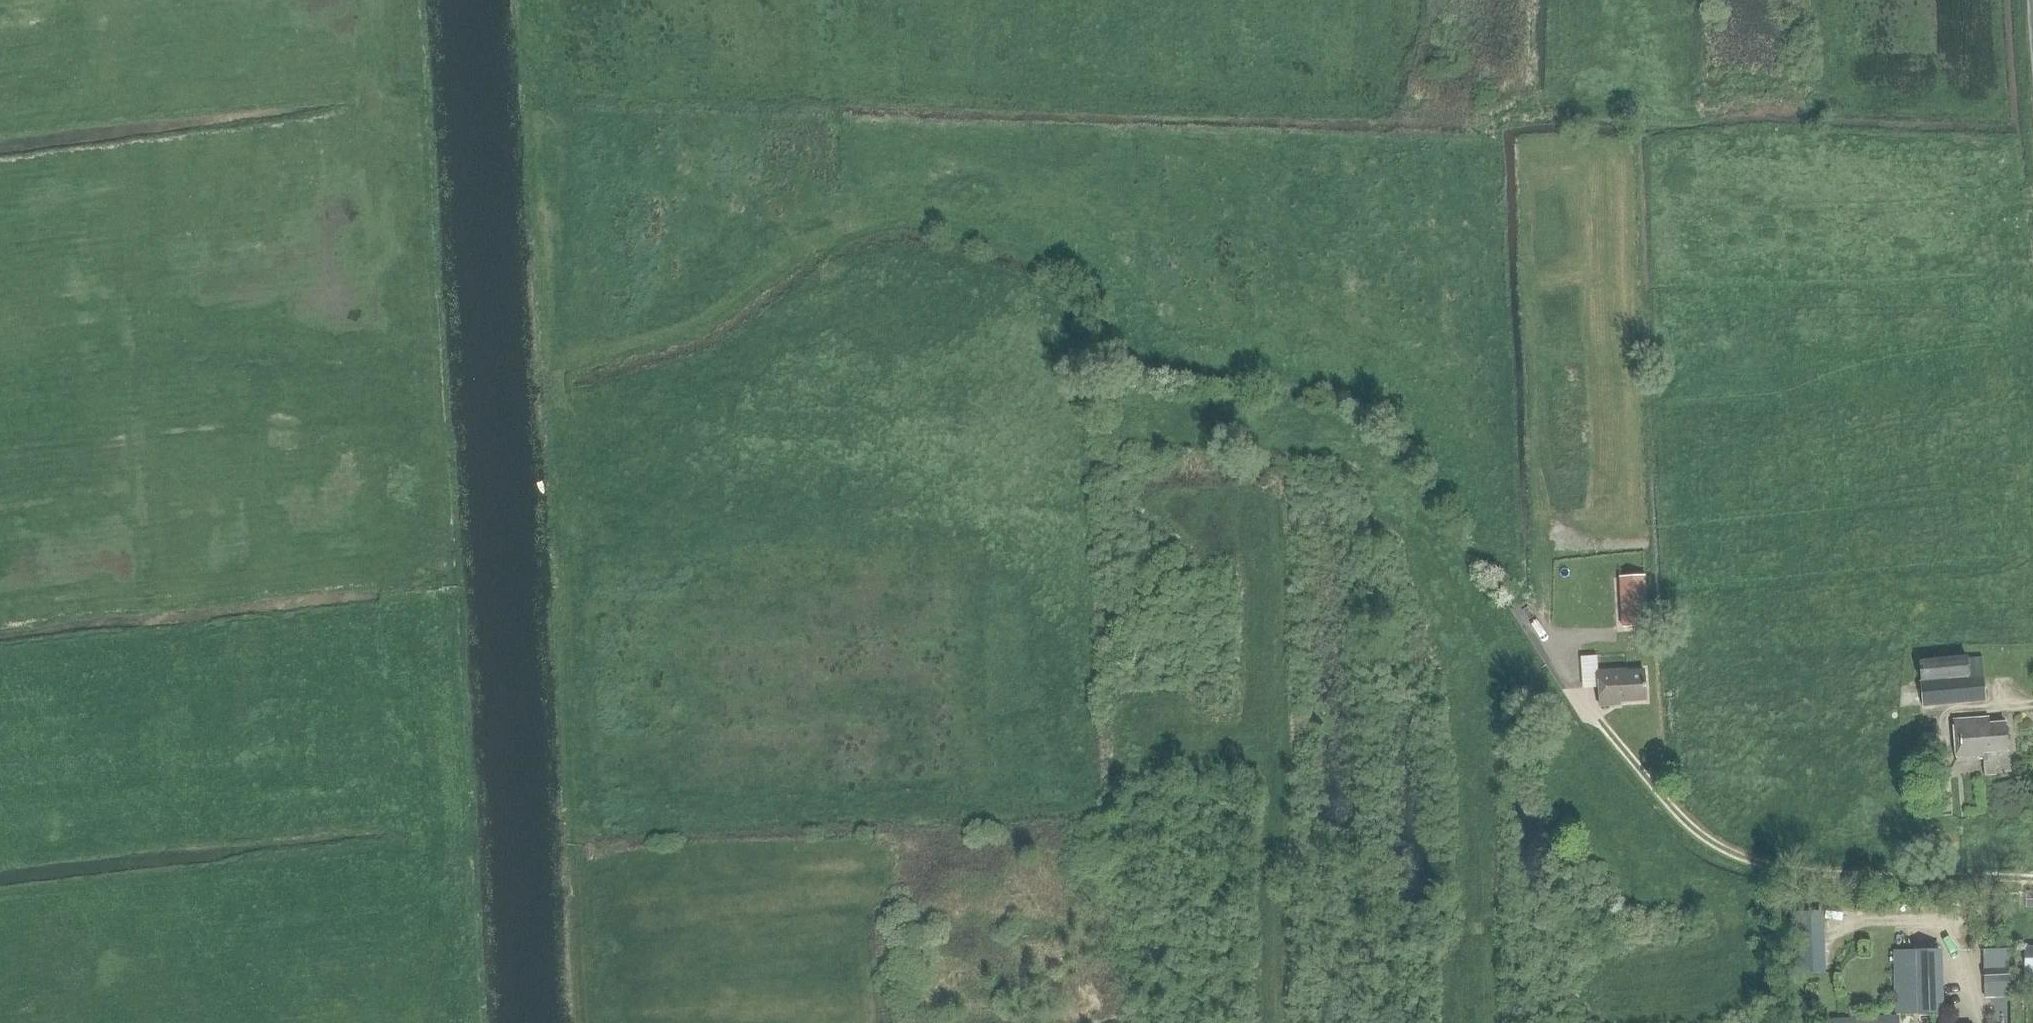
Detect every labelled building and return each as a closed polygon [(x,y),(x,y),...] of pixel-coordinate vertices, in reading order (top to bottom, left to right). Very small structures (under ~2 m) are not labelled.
[(1650,592),(1624,594),(1626,626),(1652,624),(1650,592)] [(1590,654),(1578,654),(1579,678),(1591,677),(1590,654)] [(1919,661),(1923,705),(1986,700),(1982,656),(1919,661)] [(1613,703),(1647,701),(1645,670),(1628,671),(1628,669),(1599,671),(1601,706),(1613,705),(1613,703)] [(1995,752),(2006,751),(2004,723),(1989,724),(1989,717),(1953,720),(1956,758),(1982,757),(1983,773),(1996,775),(1995,752)] [(1798,925),(1798,969),(1824,969),(1824,925),(1798,925)] [(2024,972),(2032,971),(2032,948),(2024,949),(2024,972)] [(1894,949),(1895,1014),(1941,1013),(1940,949),(1894,949)] [(2004,949),(1983,949),(1984,974),(2005,974),(2004,949)]
